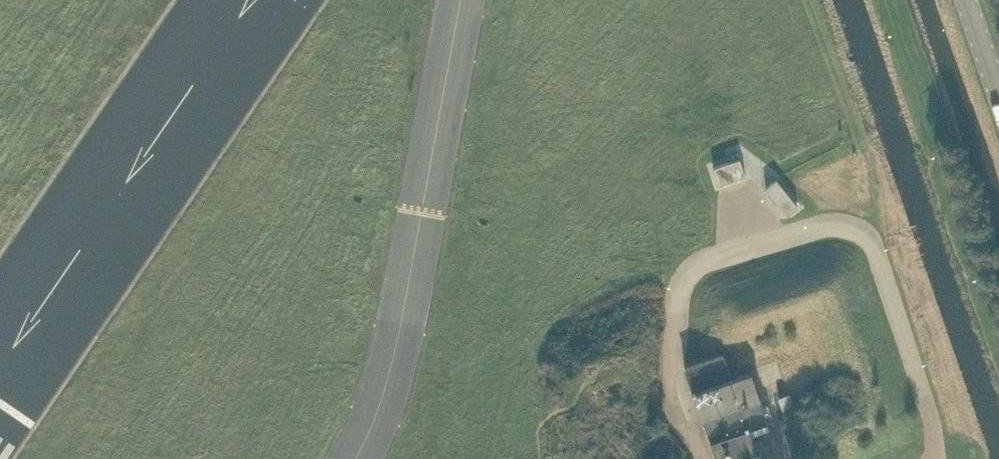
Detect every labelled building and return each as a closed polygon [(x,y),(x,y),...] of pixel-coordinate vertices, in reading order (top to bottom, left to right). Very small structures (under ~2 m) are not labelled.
[(745,174),(739,157),(713,167),(719,184),(745,174)] [(773,174),(762,182),(784,209),(795,201),(773,174)] [(758,397),(760,396),(751,369),(731,376),(723,353),(685,366),(693,389),(691,389),(701,416),(702,416),(717,458),(725,458),(756,449),(749,427),(767,421),(758,397)] [(792,404),(788,393),(779,396),(783,408),(792,404)]
